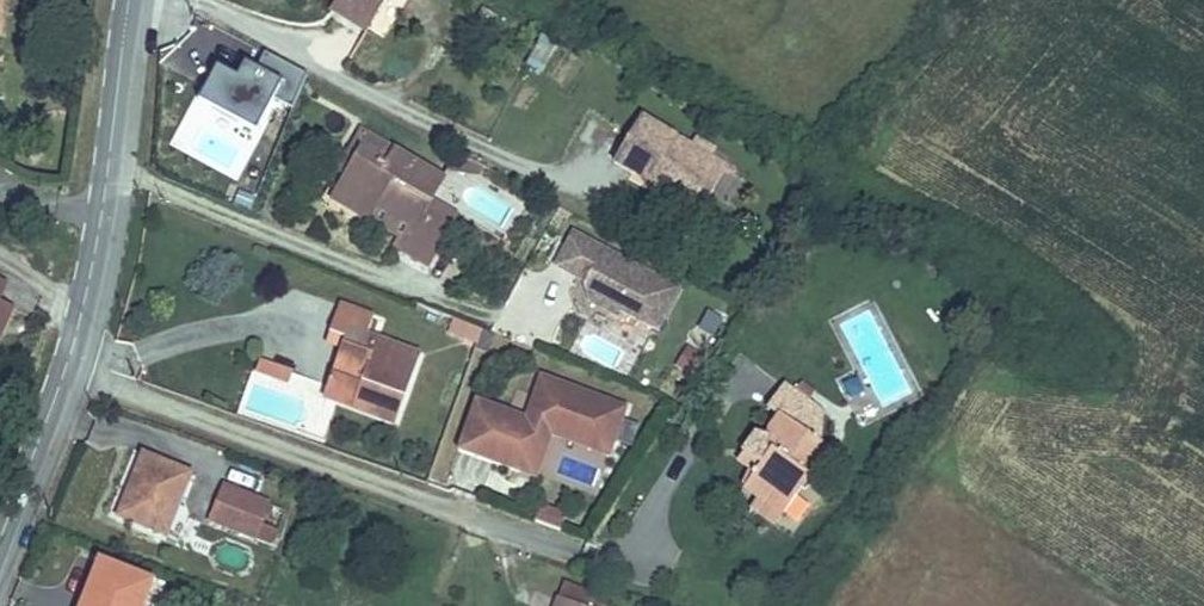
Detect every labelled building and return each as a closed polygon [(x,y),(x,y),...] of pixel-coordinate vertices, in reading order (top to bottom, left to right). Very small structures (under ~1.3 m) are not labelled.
[(387,0),(337,0),(337,1),(331,9),(367,31),(387,0)] [(491,25),(497,16),(484,8),(478,17),(491,25)] [(292,108),(309,73),(255,47),(237,84),(215,73),(200,103),(259,132),(275,99),(292,108)] [(712,158),(641,116),(615,161),(680,200),(678,204),(688,210),(694,199),(689,197),(695,186),(712,158)] [(236,167),(244,146),(203,130),(195,151),(236,167)] [(360,151),(369,136),(361,132),(339,169),(347,174),(360,151)] [(369,136),(360,151),(385,166),(395,151),(369,136)] [(431,201),(444,180),(395,151),(385,166),(360,151),(347,174),(333,199),(359,214),(366,201),(414,228),(408,241),(402,250),(429,266),(458,217),(431,201)] [(711,195),(727,167),(712,158),(695,186),(711,195)] [(481,177),(486,167),(479,163),(472,176),(481,177)] [(414,228),(366,201),(359,214),(400,237),(408,241),(414,228)] [(679,287),(574,233),(557,266),(575,276),(583,273),(592,301),(617,315),(620,309),(657,329),(679,287)] [(408,241),(400,237),(395,246),(402,250),(408,241)] [(14,307),(4,302),(0,309),(0,337),(14,307)] [(478,344),(483,329),(455,318),(450,333),(478,344)] [(396,422),(420,356),(348,330),(333,373),(361,384),(353,407),(396,422)] [(273,377),(276,368),(259,362),(256,372),(273,377)] [(289,383),(293,373),(276,368),(273,377),(289,383)] [(353,407),(361,384),(333,373),(324,396),(353,407)] [(612,450),(628,407),(542,375),(526,417),(477,400),(459,451),(518,472),(528,446),(538,450),(547,426),(612,450)] [(775,414),(792,389),(785,384),(768,408),(775,414)] [(806,473),(821,454),(824,412),(792,389),(775,414),(780,417),(771,430),(768,443),(767,447),(771,450),(758,466),(752,465),(744,487),(760,498),(783,515),(810,476),(806,473)] [(612,450),(547,426),(538,450),(528,446),(518,472),(537,479),(553,436),(610,457),(612,450)] [(758,466),(771,450),(767,447),(768,443),(752,465),(758,466)] [(166,534),(191,473),(144,454),(119,516),(166,534)] [(261,523),(269,504),(224,486),(215,509),(211,519),(273,544),(278,530),(261,523)] [(783,515),(760,498),(753,508),(776,524),(783,515)] [(541,506),(536,522),(562,530),(567,514),(541,506)] [(151,583),(101,563),(84,605),(141,605),(151,583)] [(594,594),(565,583),(559,598),(581,605),(602,605),(591,602),(594,594)] [(559,598),(556,605),(581,605),(559,598)]
